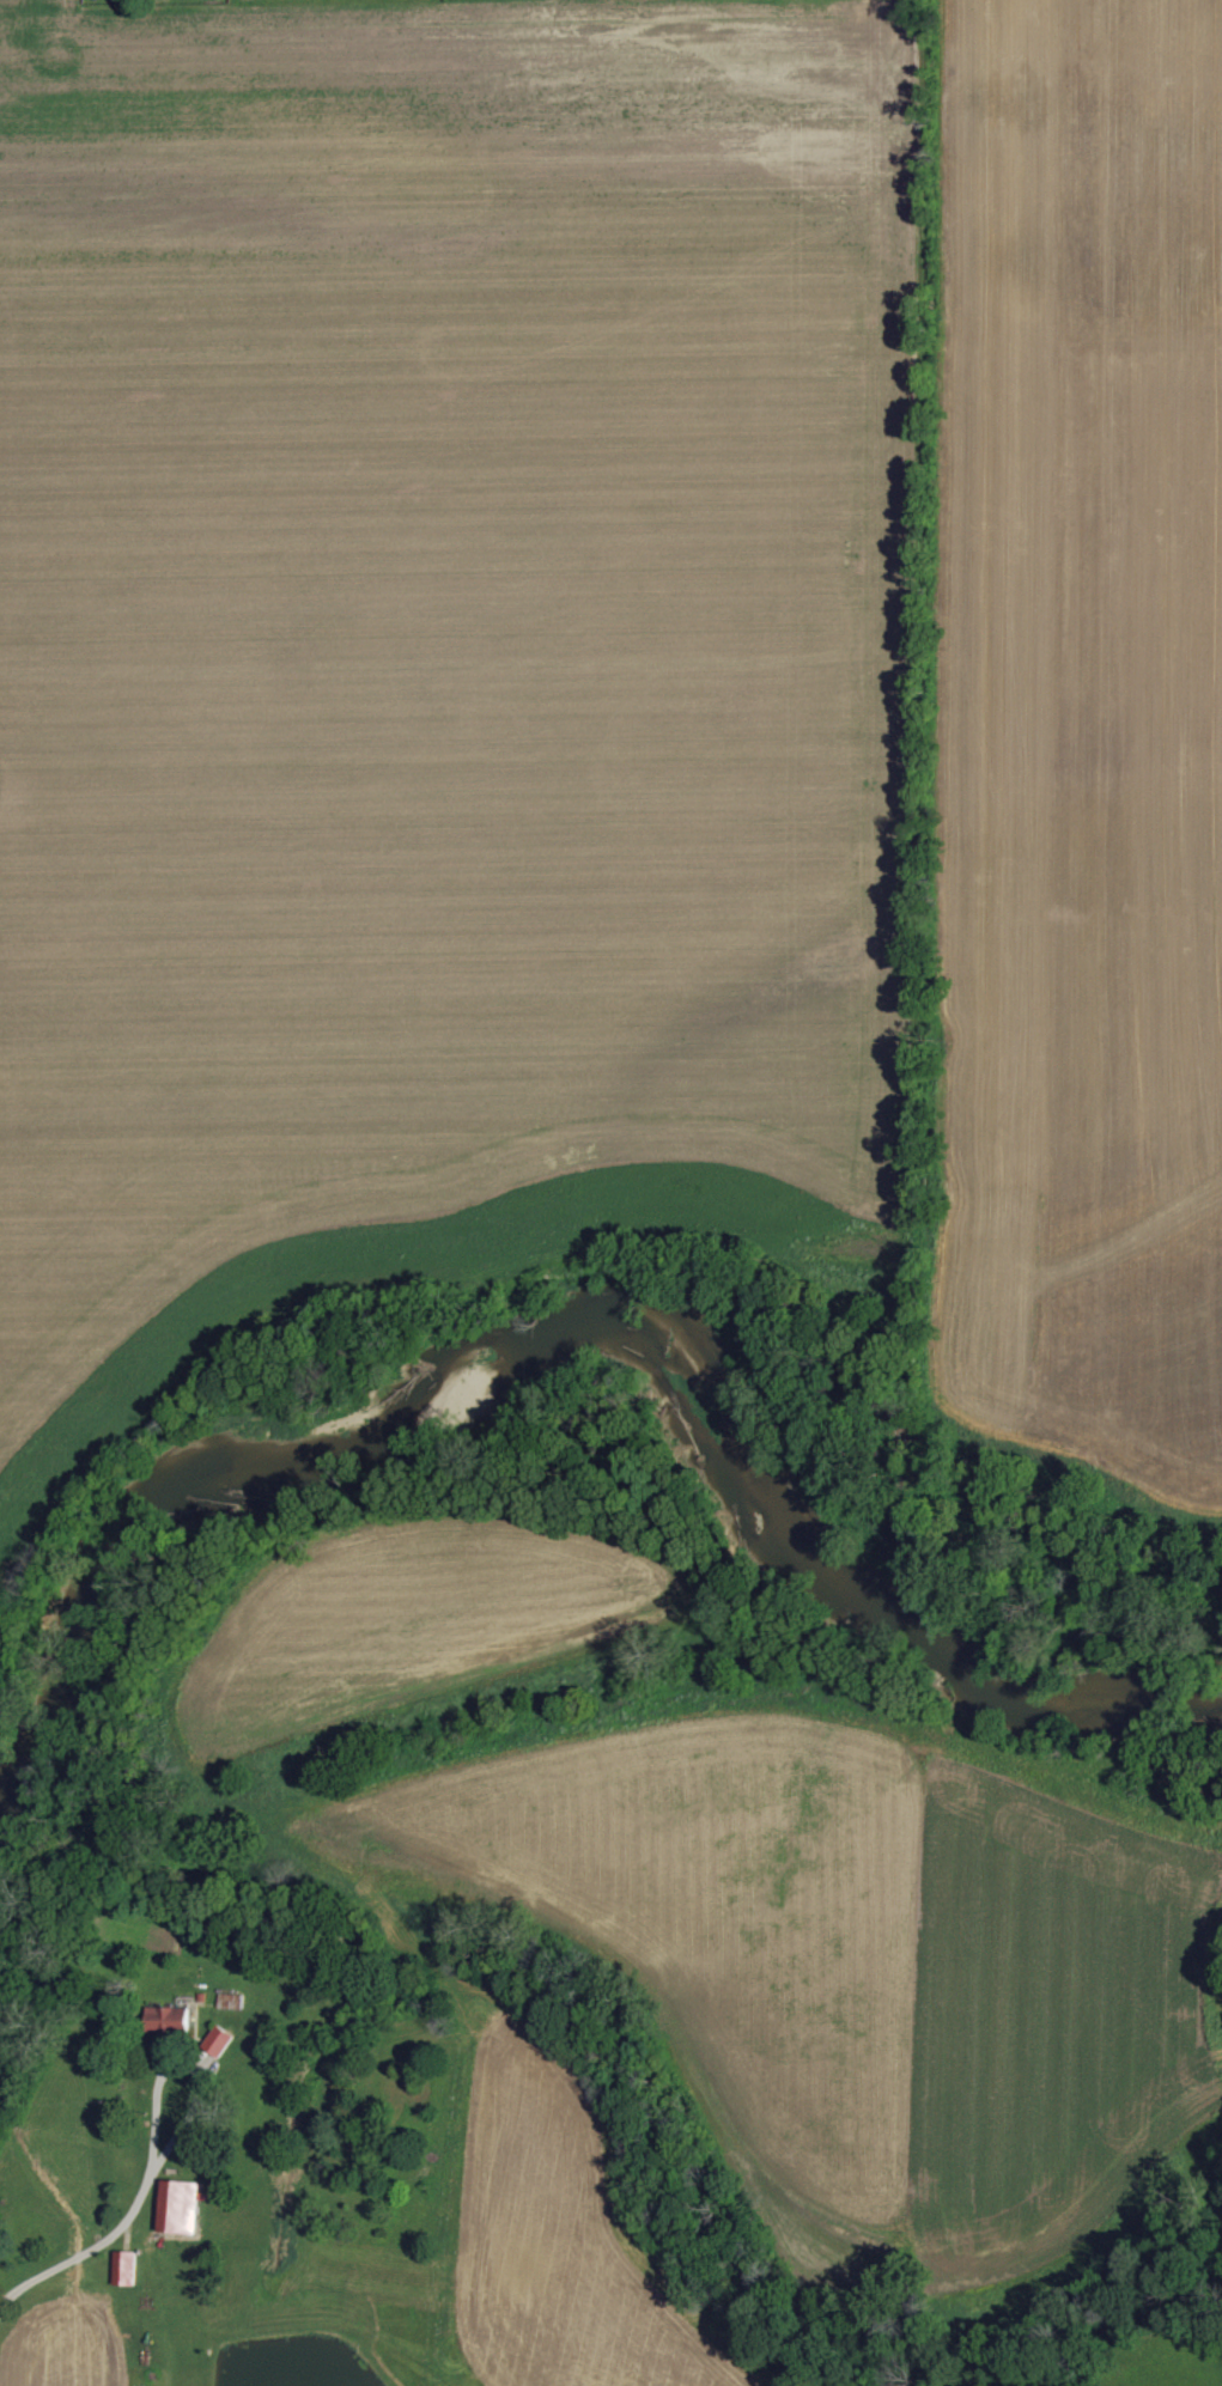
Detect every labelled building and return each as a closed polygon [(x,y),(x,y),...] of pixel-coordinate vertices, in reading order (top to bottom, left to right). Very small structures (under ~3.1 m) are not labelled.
[(222,2059),(237,2036),(219,2024),(203,2047),(222,2059)] [(201,2182),(166,2179),(162,2231),(196,2234),(199,2199),(210,2200),(211,2193),(200,2193),(201,2182)] [(138,2252),(117,2251),(115,2285),(137,2286),(138,2252)]
